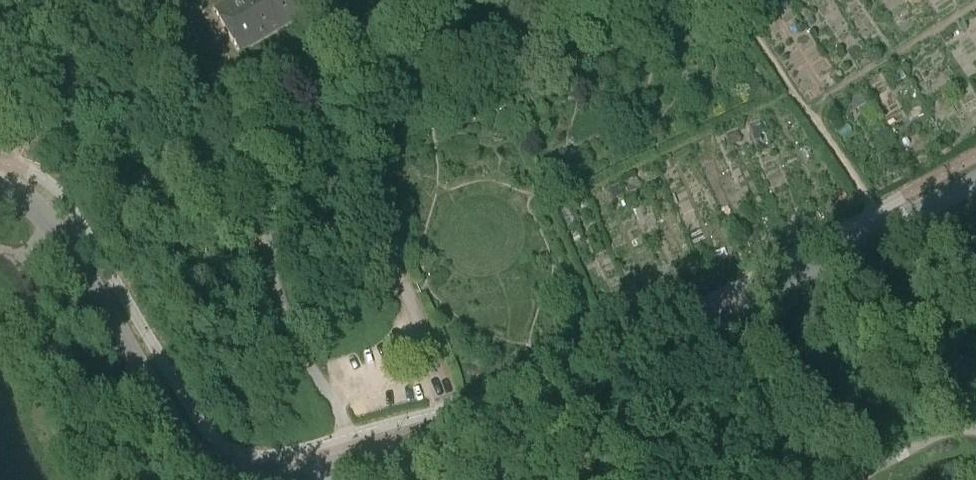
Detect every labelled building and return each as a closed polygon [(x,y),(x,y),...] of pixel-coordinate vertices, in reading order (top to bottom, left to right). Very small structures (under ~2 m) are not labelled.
[(215,9),(240,52),(301,16),(291,0),(229,0),(215,9)]
